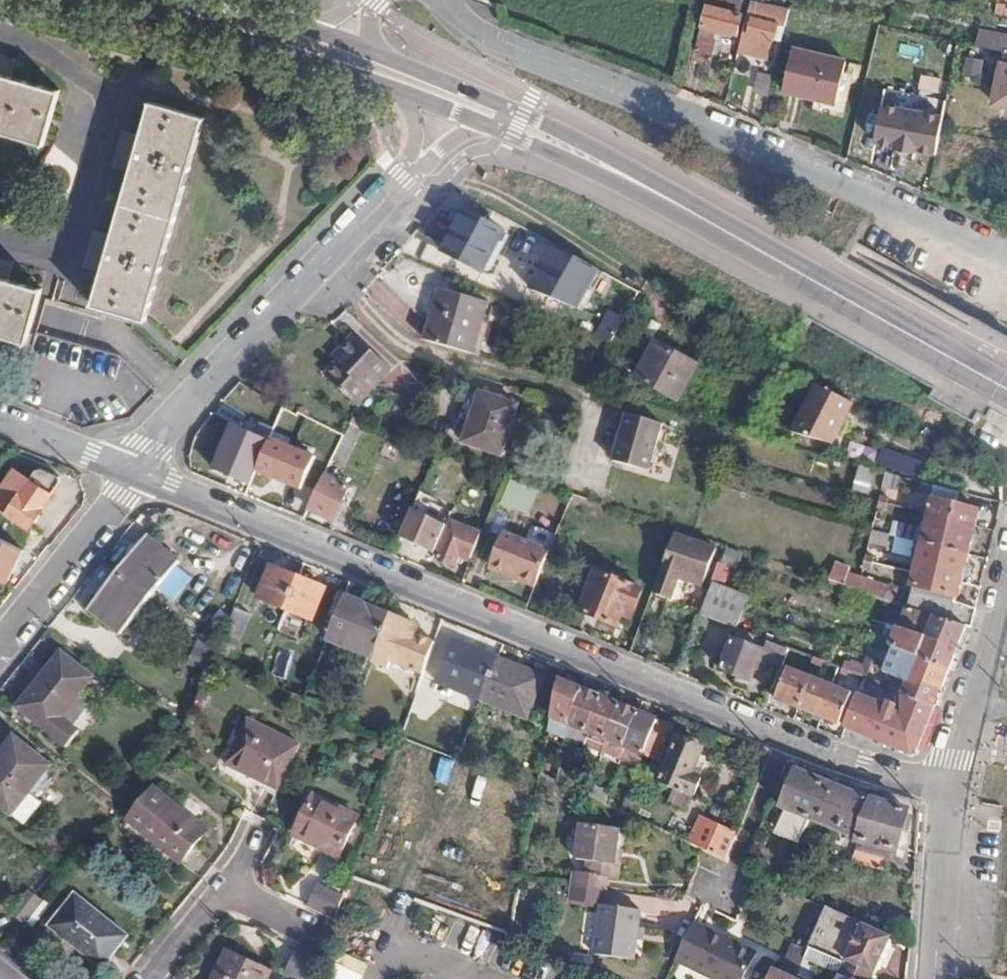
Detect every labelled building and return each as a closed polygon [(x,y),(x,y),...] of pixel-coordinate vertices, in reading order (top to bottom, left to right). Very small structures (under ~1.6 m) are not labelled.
[(559,10),(579,13),(581,0),(560,0),(559,10)] [(706,8),(708,9),(744,17),(747,0),(746,0),(708,0),(706,8)] [(753,4),(740,55),(769,61),(774,41),(777,41),(785,10),(753,4)] [(708,9),(698,52),(715,56),(721,32),(740,35),(744,17),(708,9)] [(961,44),(1006,54),(1006,37),(982,32),(981,35),(935,25),(931,39),(961,44)] [(795,52),(785,93),(838,106),(848,64),(795,52)] [(969,55),(963,74),(986,81),(992,62),(969,55)] [(46,147),(61,96),(13,82),(18,64),(0,60),(0,134),(46,147)] [(996,107),(1006,109),(1006,68),(1005,68),(996,107)] [(940,153),(947,116),(886,105),(879,142),(897,145),(896,149),(920,153),(920,150),(940,153)] [(149,326),(207,123),(154,108),(145,142),(126,137),(116,171),(135,177),(116,246),(97,240),(88,275),(106,279),(97,311),(149,326)] [(471,216),(451,255),(487,274),(507,233),(471,216)] [(523,230),(510,250),(533,265),(527,275),(533,280),(552,249),(523,230)] [(31,347),(46,292),(10,282),(16,262),(0,258),(0,338),(31,347)] [(581,315),(602,273),(577,261),(556,303),(581,315)] [(442,292),(429,340),(477,355),(492,304),(442,292)] [(342,363),(327,379),(358,409),(393,373),(355,337),(345,349),(351,355),(342,363)] [(663,346),(645,382),(684,401),(702,366),(663,346)] [(336,358),(342,363),(351,355),(345,349),(336,358)] [(835,449),(857,404),(816,387),(795,431),(835,449)] [(482,393),(465,443),(503,456),(520,405),(482,393)] [(631,415),(616,459),(652,471),(667,425),(631,415)] [(299,419),(292,436),(331,453),(338,436),(299,419)] [(351,455),(359,430),(346,426),(339,451),(351,455)] [(900,453),(894,466),(906,473),(919,448),(894,435),(888,447),(900,453)] [(877,465),(880,450),(850,443),(847,457),(877,465)] [(273,460),(262,489),(290,501),(302,471),(273,460)] [(336,461),(329,476),(352,486),(358,472),(336,461)] [(863,466),(856,490),(871,494),(877,470),(863,466)] [(20,476),(4,511),(43,530),(65,485),(62,479),(48,472),(41,475),(37,482),(20,476)] [(888,474),(885,488),(902,492),(905,478),(888,474)] [(329,476),(312,512),(338,521),(354,487),(352,486),(329,476)] [(937,486),(933,501),(959,507),(962,492),(937,486)] [(420,496),(401,537),(437,553),(456,512),(420,496)] [(883,498),(882,503),(893,506),(894,499),(883,498)] [(931,515),(924,544),(948,549),(959,507),(933,501),(931,515)] [(959,507),(948,549),(972,555),(979,528),(983,512),(959,507)] [(456,523),(441,559),(458,566),(462,555),(473,559),(485,529),(480,527),(478,532),(456,523)] [(677,535),(643,627),(662,634),(683,576),(706,583),(719,550),(677,535)] [(912,557),(915,539),(896,535),(892,553),(912,557)] [(541,536),(526,575),(538,579),(554,541),(541,536)] [(151,538),(122,574),(155,601),(186,564),(151,538)] [(924,544),(917,570),(921,571),(965,580),(972,555),(948,549),(924,544)] [(869,555),(868,562),(878,565),(880,558),(869,555)] [(868,562),(866,569),(876,571),(878,565),(868,562)] [(723,563),(715,581),(727,586),(735,568),(723,563)] [(263,599),(290,610),(302,577),(276,568),(263,599)] [(838,570),(834,582),(847,587),(852,575),(838,570)] [(917,574),(913,588),(916,588),(955,598),(960,600),(964,585),(965,580),(921,571),(917,570),(917,574)] [(598,573),(583,611),(620,625),(624,616),(631,619),(643,590),(598,573)] [(92,611),(125,638),(155,601),(122,574),(92,611)] [(847,587),(887,600),(892,587),(852,575),(847,587)] [(302,577),(290,610),(317,620),(327,596),(317,592),(321,584),(302,577)] [(321,584),(317,592),(327,596),(330,587),(321,584)] [(719,587),(708,615),(743,628),(744,627),(749,613),(754,600),(726,590),(719,587)] [(916,588),(911,609),(949,622),(953,605),(955,598),(916,588)] [(349,598),(331,643),(377,661),(383,648),(395,616),(349,598)] [(953,605),(949,622),(968,628),(974,630),(979,610),(953,605)] [(253,613),(237,607),(226,635),(242,641),(253,613)] [(900,630),(959,652),(968,628),(949,622),(911,609),(910,608),(900,630)] [(395,616),(383,648),(409,658),(419,633),(408,630),(411,621),(396,615),(395,616)] [(411,621),(408,630),(419,633),(423,625),(411,621)] [(872,624),(866,640),(879,645),(885,629),(872,624)] [(893,650),(950,673),(959,652),(900,630),(893,650)] [(456,641),(440,683),(485,701),(502,659),(456,641)] [(736,642),(724,672),(752,683),(757,669),(760,671),(764,658),(783,666),(787,657),(790,649),(770,641),(766,653),(736,642)] [(884,669),(883,673),(908,683),(910,679),(943,692),(950,673),(893,650),(884,669)] [(869,656),(868,661),(875,664),(877,657),(869,656)] [(502,659),(485,701),(530,719),(546,677),(502,659)] [(816,659),(813,665),(819,667),(821,660),(816,659)] [(821,660),(819,667),(825,669),(827,663),(821,660)] [(868,661),(866,667),(869,668),(873,669),(875,664),(868,661)] [(857,664),(854,672),(863,675),(866,676),(869,668),(866,667),(857,664)] [(55,667),(22,706),(70,748),(81,733),(65,718),(85,693),(55,667)] [(791,668),(779,700),(801,709),(814,677),(791,668)] [(814,677),(801,709),(824,717),(837,686),(814,677)] [(908,683),(903,697),(936,710),(943,692),(910,679),(908,683)] [(562,682),(555,718),(573,725),(585,691),(562,682)] [(837,686),(824,717),(845,726),(858,694),(837,686)] [(585,691),(573,725),(590,732),(604,699),(585,691)] [(883,706),(870,738),(913,756),(919,752),(936,710),(903,697),(900,706),(892,703),(890,708),(883,706)] [(863,698),(849,729),(870,738),(883,706),(863,698)] [(604,699),(590,732),(608,739),(622,706),(604,699)] [(608,739),(628,746),(641,713),(622,706),(608,739)] [(641,713),(628,746),(630,747),(647,754),(660,721),(641,713)] [(660,721),(647,754),(662,760),(676,726),(660,721)] [(230,775),(280,797),(301,751),(252,728),(230,775)] [(664,783),(697,795),(703,778),(696,776),(707,750),(701,747),(703,744),(703,741),(690,737),(689,742),(681,739),(670,769),(665,766),(662,774),(667,776),(664,783)] [(25,825),(43,803),(32,793),(52,767),(16,738),(0,757),(0,804),(25,825)] [(628,746),(608,739),(610,741),(607,751),(625,759),(630,747),(628,746)] [(630,747),(625,759),(643,766),(647,754),(630,747)] [(546,764),(544,773),(557,780),(561,781),(563,772),(546,764)] [(563,772),(561,781),(566,784),(578,789),(581,776),(563,768),(563,772)] [(797,774),(783,807),(808,817),(822,783),(797,774)] [(561,781),(557,780),(555,788),(563,792),(566,784),(561,781)] [(822,783),(808,817),(857,838),(861,838),(874,801),(823,781),(822,783)] [(578,789),(566,784),(563,792),(569,794),(574,796),(578,789)] [(597,785),(593,796),(609,803),(613,793),(597,785)] [(613,793),(609,803),(626,811),(630,801),(613,793)] [(130,827),(181,870),(208,838),(158,795),(130,827)] [(874,801),(861,838),(860,840),(863,841),(860,849),(890,856),(892,850),(899,851),(903,830),(909,811),(874,801)] [(316,803),(298,841),(342,863),(360,823),(316,803)] [(704,818),(693,843),(708,850),(730,860),(740,834),(704,818)] [(588,864),(586,876),(573,874),(571,889),(607,893),(610,879),(618,880),(621,866),(614,865),(617,849),(619,831),(580,825),(574,862),(588,864)] [(617,849),(614,865),(621,866),(623,850),(617,849)] [(860,849),(856,864),(886,872),(890,856),(860,849)] [(321,891),(310,912),(332,924),(343,904),(321,891)] [(74,900),(48,929),(98,973),(125,943),(74,900)] [(821,919),(860,936),(866,924),(827,906),(821,919)] [(637,963),(643,915),(602,910),(596,958),(637,963)] [(679,959),(720,978),(746,978),(760,950),(698,921),(679,959)] [(843,956),(849,958),(842,974),(851,978),(871,978),(875,972),(878,973),(894,936),(866,924),(860,936),(858,940),(852,938),(843,956)] [(784,975),(792,978),(793,978),(803,958),(808,948),(812,939),(803,935),(784,975)] [(230,942),(211,978),(267,978),(274,966),(230,942)] [(296,973),(305,978),(315,978),(323,959),(303,948),(296,973)] [(808,948),(803,958),(821,965),(825,955),(808,948)] [(842,974),(821,965),(803,958),(793,978),(851,978),(842,974)]
